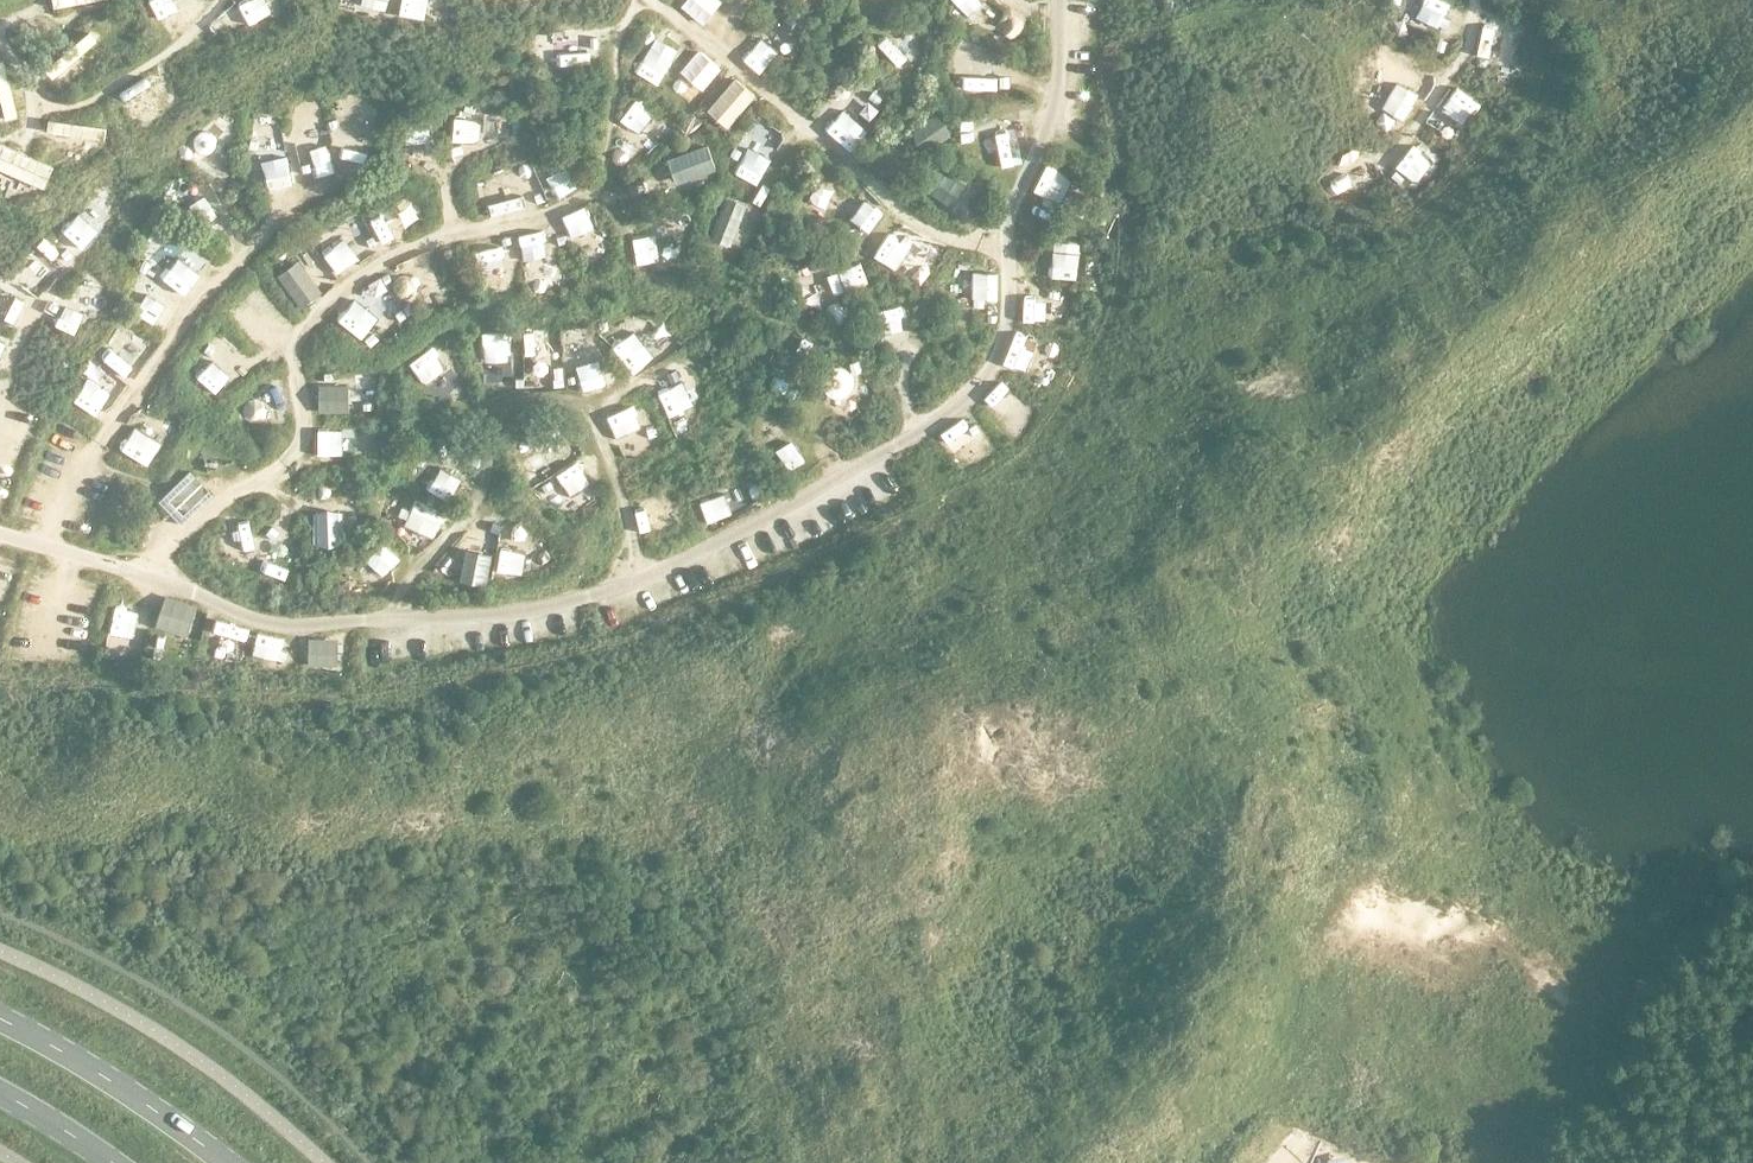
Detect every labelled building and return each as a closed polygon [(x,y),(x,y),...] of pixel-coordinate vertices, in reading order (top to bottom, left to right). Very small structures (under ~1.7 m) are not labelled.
[(358,4),(383,10),(386,0),(359,0),(358,4)] [(703,0),(676,0),(695,12),(703,0)] [(983,0),(956,0),(954,6),(978,14),(983,0)] [(1417,20),(1440,30),(1452,3),(1444,0),(1425,0),(1417,20)] [(226,11),(232,28),(253,21),(247,4),(226,11)] [(556,27),(557,47),(587,46),(587,26),(556,27)] [(87,28),(44,66),(53,77),(96,39),(87,28)] [(663,82),(678,44),(653,35),(638,73),(663,82)] [(761,71),(777,48),(759,36),(743,59),(761,71)] [(992,76),(1002,53),(973,42),(964,65),(992,76)] [(18,115),(4,57),(0,58),(0,93),(6,118),(18,115)] [(697,98),(716,74),(707,67),(688,91),(697,98)] [(707,111),(729,127),(755,91),(733,75),(707,111)] [(1455,86),(1442,109),(1468,123),(1481,100),(1455,86)] [(1393,93),(1376,118),(1397,132),(1414,107),(1393,93)] [(641,132),(648,108),(626,102),(619,125),(641,132)] [(848,148),(866,128),(841,106),(823,127),(848,148)] [(452,143),(480,145),(482,122),(453,120),(452,143)] [(428,122),(407,122),(407,136),(428,137),(428,122)] [(55,163),(0,142),(0,168),(46,185),(55,163)] [(709,143),(669,154),(676,181),(716,169),(709,143)] [(735,172),(760,181),(770,154),(746,145),(735,172)] [(313,150),(317,174),(330,172),(326,148),(313,150)] [(1404,152),(1388,173),(1409,189),(1425,168),(1404,152)] [(558,196),(579,186),(568,164),(547,174),(558,196)] [(1045,165),(1033,192),(1059,203),(1070,175),(1045,165)] [(285,166),(262,172),(268,199),(292,194),(285,166)] [(920,183),(933,196),(950,178),(937,166),(920,183)] [(519,195),(487,202),(490,213),(522,206),(519,195)] [(206,224),(219,218),(211,197),(197,202),(206,224)] [(865,233),(879,210),(862,200),(848,224),(865,233)] [(715,234),(741,238),(746,207),(720,203),(715,234)] [(576,238),(598,226),(586,205),(564,216),(576,238)] [(59,231),(78,249),(96,230),(77,212),(59,231)] [(648,223),(657,246),(682,236),(673,213),(648,223)] [(525,251),(547,248),(545,225),(522,228),(525,251)] [(896,268),(916,242),(894,225),(874,251),(896,268)] [(323,251),(336,272),(359,258),(346,237),(323,251)] [(496,237),(482,238),(484,258),(497,257),(496,237)] [(1058,237),(1050,273),(1077,279),(1085,243),(1058,237)] [(187,244),(161,276),(181,292),(207,260),(187,244)] [(302,305),(323,287),(297,257),(276,275),(302,305)] [(798,269),(805,290),(827,282),(820,262),(798,269)] [(997,305),(999,274),(975,273),(974,304),(997,305)] [(129,301),(158,310),(166,284),(137,276),(129,301)] [(376,279),(361,290),(377,311),(392,300),(376,279)] [(356,296),(336,317),(359,338),(378,317),(356,296)] [(55,322),(73,332),(84,311),(65,302),(55,322)] [(885,307),(884,330),(905,330),(905,307),(885,307)] [(480,330),(479,360),(505,361),(505,331),(480,330)] [(1014,332),(1009,365),(1023,367),(1028,334),(1014,332)] [(236,362),(243,356),(222,333),(215,339),(236,362)] [(640,334),(623,343),(634,364),(651,356),(640,334)] [(434,343),(411,357),(425,379),(448,364),(434,343)] [(563,350),(535,350),(536,386),(564,386),(563,350)] [(676,358),(653,370),(666,394),(688,382),(676,358)] [(582,392),(606,390),(603,363),(579,366),(582,392)] [(784,385),(791,370),(777,363),(770,378),(784,385)] [(284,374),(262,375),(263,400),(285,398),(284,374)] [(89,378),(75,398),(97,414),(112,394),(89,378)] [(313,380),(315,398),(341,396),(339,378),(313,380)] [(610,415),(619,437),(643,426),(634,405),(610,415)] [(941,432),(953,451),(978,435),(965,416),(941,432)] [(147,464),(164,439),(136,421),(119,446),(147,464)] [(318,428),(314,454),(337,457),(341,431),(318,428)] [(793,437),(776,445),(787,467),(804,459),(793,437)] [(519,460),(526,480),(549,473),(543,452),(519,460)] [(575,457),(556,472),(572,493),(591,478),(575,457)] [(187,474),(163,498),(184,521),(209,497),(187,474)] [(732,517),(761,503),(750,481),(721,495),(732,517)] [(430,535),(444,511),(417,496),(403,520),(430,535)] [(646,530),(668,522),(660,501),(638,509),(646,530)] [(344,513),(321,514),(321,535),(344,535),(344,513)] [(463,541),(488,551),(496,530),(471,520),(463,541)] [(295,546),(265,538),(256,570),(287,578),(295,546)] [(390,567),(402,551),(384,538),(372,554),(390,567)] [(522,574),(525,551),(500,548),(497,570),(522,574)] [(139,631),(141,604),(115,602),(112,629),(139,631)] [(189,630),(194,609),(170,603),(164,624),(189,630)] [(254,656),(281,657),(283,635),(255,633),(254,656)] [(305,638),(308,669),(338,666),(336,635),(305,638)]
